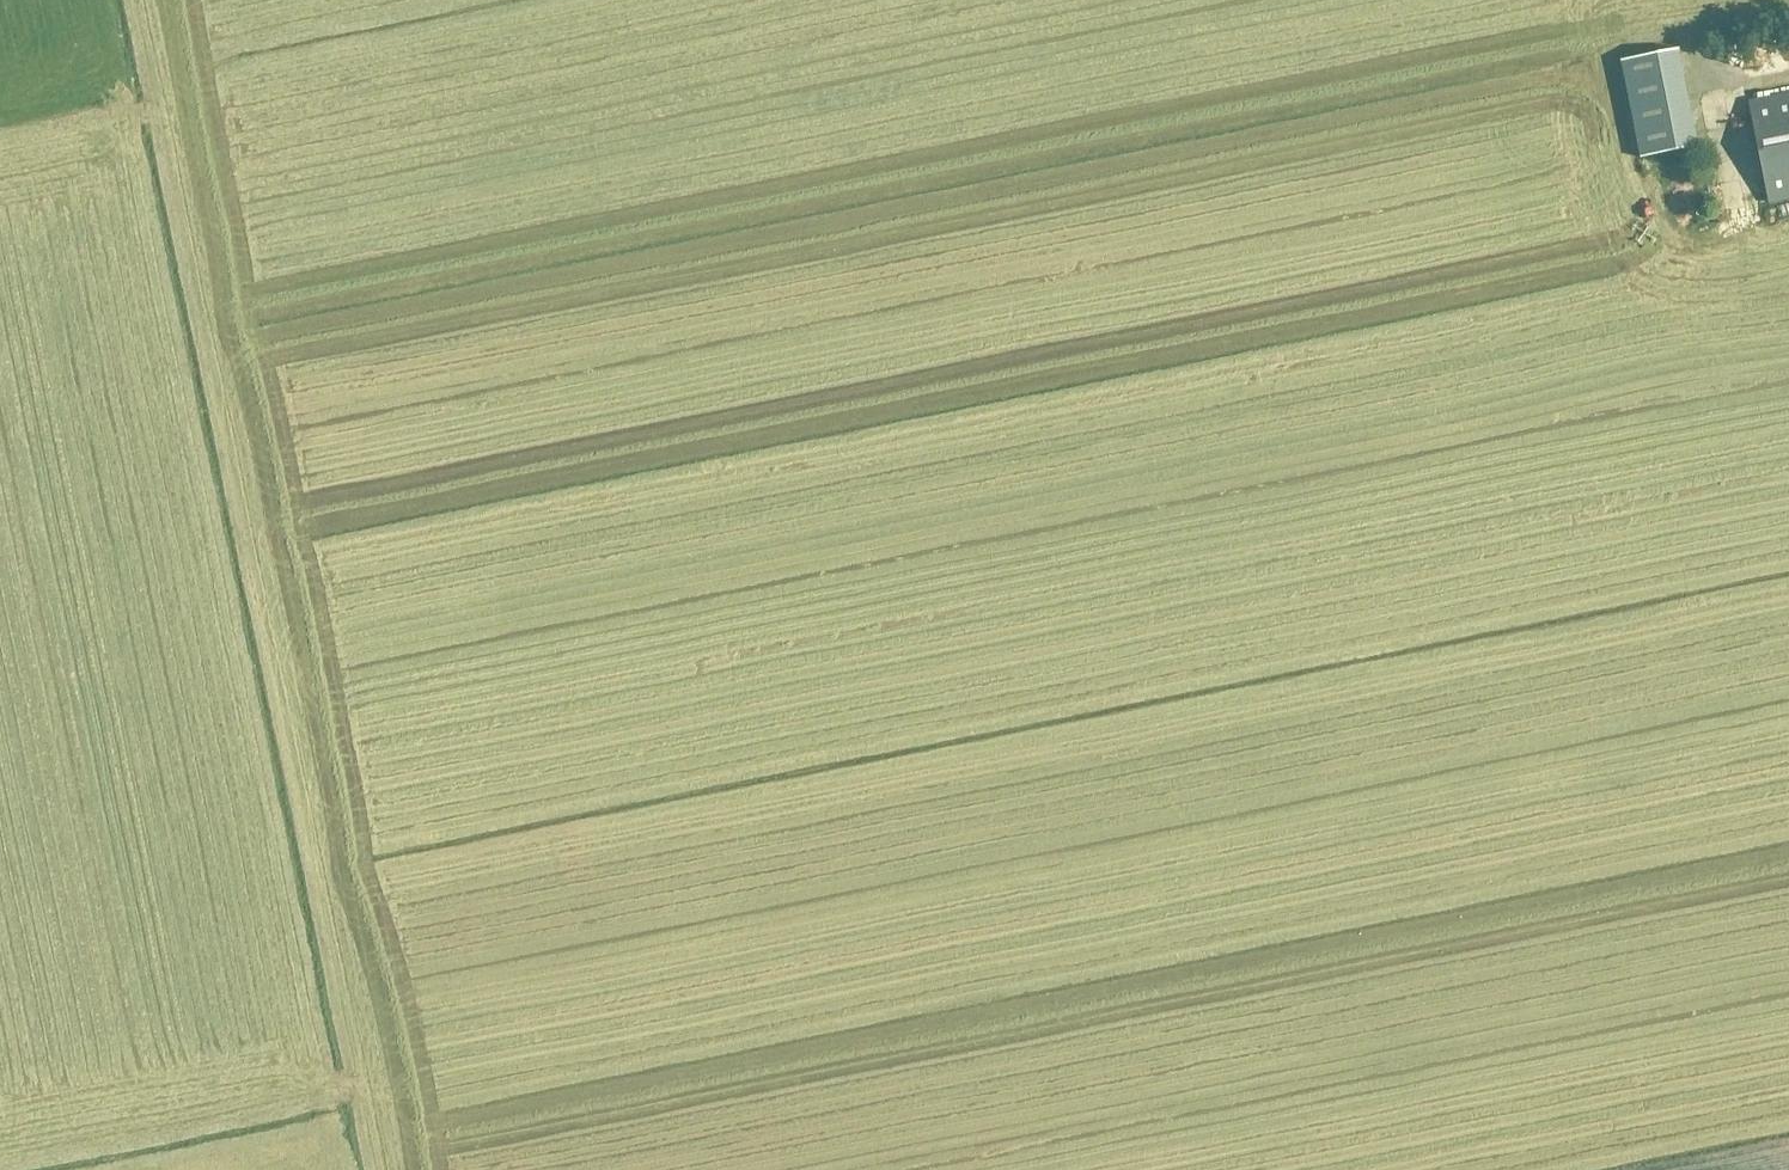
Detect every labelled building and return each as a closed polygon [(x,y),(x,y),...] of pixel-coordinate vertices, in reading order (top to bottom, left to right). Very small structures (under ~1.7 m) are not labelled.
[(1621,58),(1625,79),(1682,67),(1678,47),(1621,58)] [(1748,100),(1768,202),(1788,198),(1788,92),(1748,100)]
